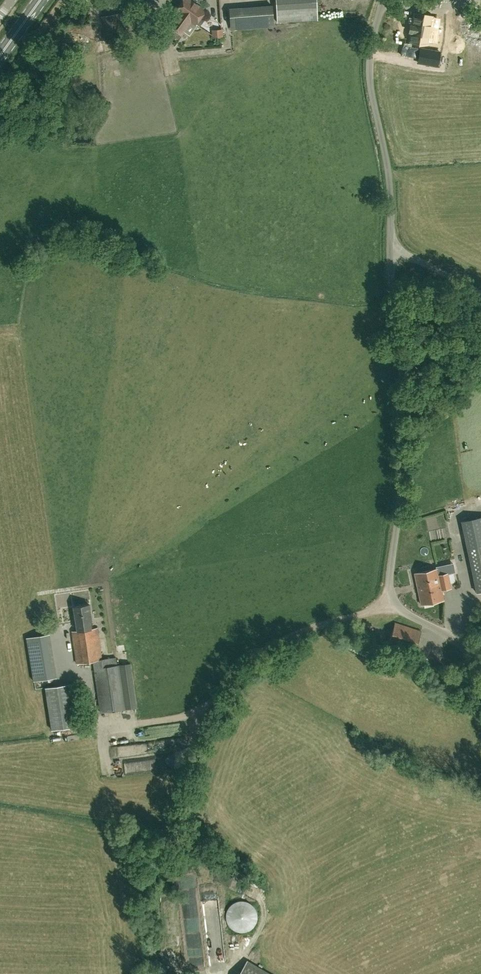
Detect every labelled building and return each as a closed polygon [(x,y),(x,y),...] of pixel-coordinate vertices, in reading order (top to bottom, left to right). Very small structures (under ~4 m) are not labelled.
[(195,24),(204,11),(189,0),(179,0),(179,2),(180,4),(176,10),(179,12),(169,25),(181,34),(184,31),(191,21),(195,24)] [(277,21),(317,20),(316,0),(276,0),(277,21)] [(232,30),(243,29),(241,8),(230,9),(232,30)] [(126,12),(120,13),(121,25),(128,24),(126,12)] [(431,27),(433,16),(432,16),(425,15),(414,13),(412,25),(411,25),(409,32),(411,33),(409,42),(428,45),(428,42),(436,43),(439,28),(431,27)] [(101,17),(105,40),(122,37),(119,14),(101,17)] [(420,49),(418,62),(437,66),(440,52),(420,49)] [(476,593),(480,592),(480,516),(460,521),(466,548),(476,593)] [(437,569),(414,573),(421,605),(443,600),(441,590),(450,588),(447,573),(438,575),(437,569)] [(97,627),(93,628),(89,605),(74,607),(77,630),(72,631),(76,663),(93,661),(95,668),(101,712),(136,708),(130,663),(111,666),(110,658),(102,659),(97,627)] [(421,631),(395,623),(388,643),(414,652),(421,631)] [(56,677),(51,650),(41,651),(39,636),(27,638),(26,638),(33,681),(56,677)] [(58,686),(45,688),(52,730),(79,726),(72,684),(58,686)] [(111,775),(128,774),(127,760),(110,761),(111,775)] [(257,920),(257,918),(257,916),(257,914),(257,912),(256,910),(255,909),(254,907),(253,905),(251,904),(250,903),(248,902),(246,901),(244,901),(242,901),(240,901),(239,901),(237,901),(235,902),(233,903),(232,904),(230,906),(229,907),(228,909),(227,911),(226,912),(226,914),(226,916),(226,918),(226,920),(227,922),(228,924),(229,926),(230,927),(232,928),(233,929),(235,930),(237,931),(239,932),(241,932),(243,932),(245,932),(246,931),(248,930),(250,929),(252,928),(253,927),(254,925),(255,924),(256,922),(257,920)] [(239,973),(268,973),(246,961),(239,973)]
